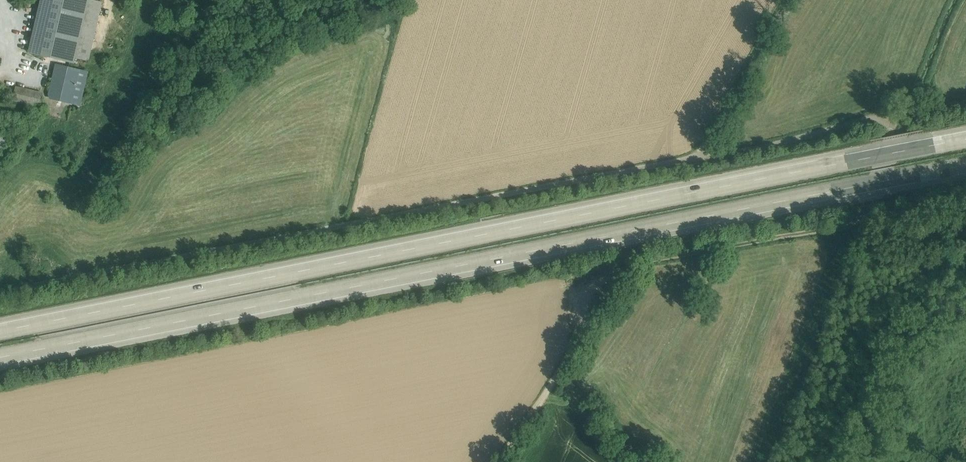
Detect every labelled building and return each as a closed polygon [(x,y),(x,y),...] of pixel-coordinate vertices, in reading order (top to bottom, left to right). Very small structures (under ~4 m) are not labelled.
[(29,53),(74,63),(75,59),(88,0),(41,0),(29,53)] [(75,59),(87,61),(101,2),(91,0),(88,0),(75,59)] [(80,70),(56,65),(49,96),(72,101),(80,70)] [(88,72),(80,70),(72,101),(80,103),(88,72)] [(43,94),(16,87),(13,100),(40,106),(43,94)]
